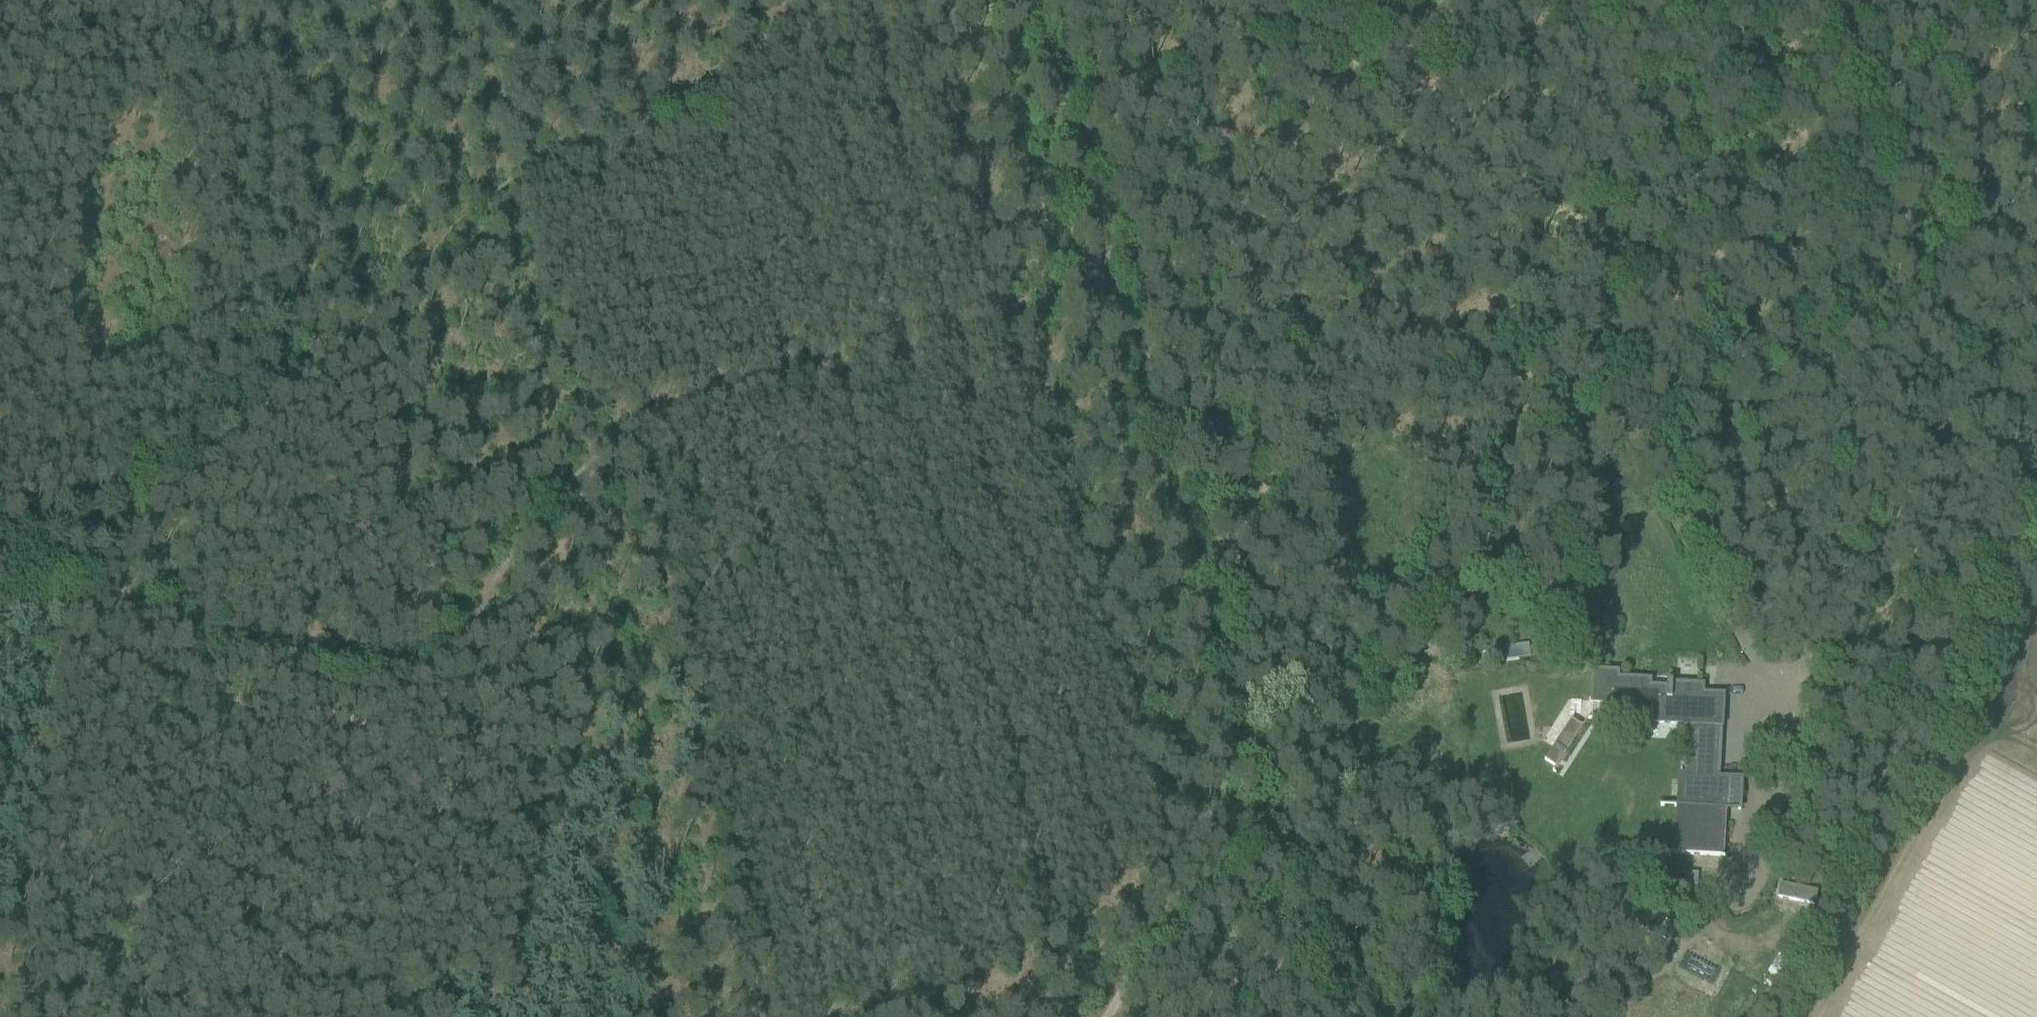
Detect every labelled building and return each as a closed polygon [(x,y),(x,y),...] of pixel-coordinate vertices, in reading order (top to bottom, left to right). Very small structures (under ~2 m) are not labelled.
[(1518,660),(1517,646),(1505,648),(1506,654),(1507,661),(1518,660)] [(1594,672),(1592,703),(1646,705),(1645,725),(1687,727),(1684,775),(1678,774),(1674,855),(1723,857),(1727,779),(1717,778),(1720,726),(1721,727),(1723,696),(1722,696),(1721,702),(1702,701),(1702,688),(1704,688),(1704,687),(1673,685),(1673,681),(1667,681),(1667,689),(1649,689),(1649,681),(1617,680),(1617,674),(1594,672)] [(1546,760),(1556,767),(1582,728),(1571,721),(1546,760)] [(1787,986),(1797,969),(1821,930),(1806,921),(1802,918),(1768,974),(1787,986)]
